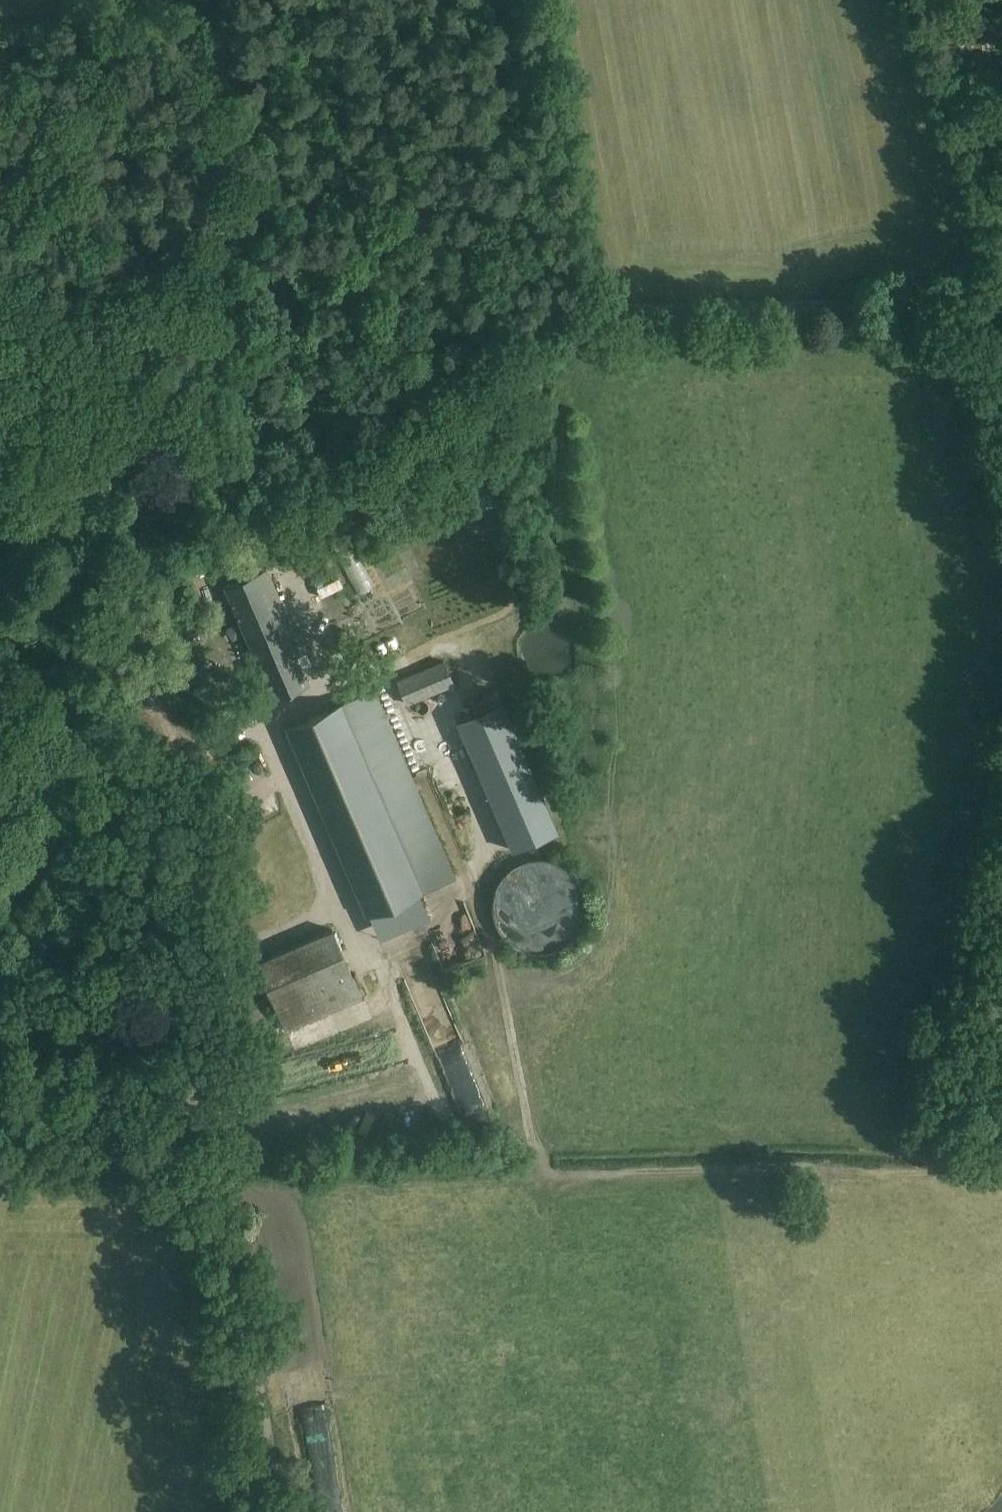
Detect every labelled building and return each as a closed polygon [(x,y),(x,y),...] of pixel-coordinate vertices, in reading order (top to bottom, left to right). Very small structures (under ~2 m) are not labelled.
[(267,569),(225,586),(274,698),(310,683),(303,668),(311,664),(305,652),(312,649),(305,631),(296,635),(267,569)] [(444,660),(396,681),(407,705),(455,685),(444,660)] [(378,689),(305,721),(287,729),(366,914),(458,875),(378,689)] [(511,699),(511,709),(531,708),(530,698),(511,699)] [(503,701),(457,721),(474,759),(519,740),(503,701)] [(568,945),(575,939),(581,932),(585,924),(587,916),(588,907),(587,898),(585,889),(581,881),(576,874),(569,868),(562,863),(553,860),(545,859),(536,859),(527,860),(519,864),(511,869),(505,875),(499,882),(495,891),(493,900),(493,909),(494,918),(497,927),(502,935),(508,942),(516,947),(524,951),(533,954),(542,954),(551,953),(560,950),(568,945)] [(257,962),(287,1031),(362,998),(333,930),(257,962)] [(492,1070),(472,1076),(480,1108),(501,1103),(492,1070)]
